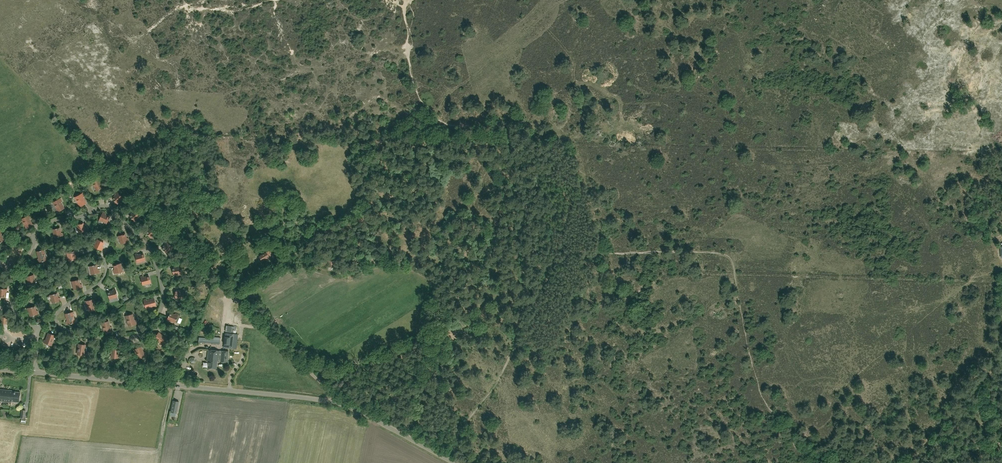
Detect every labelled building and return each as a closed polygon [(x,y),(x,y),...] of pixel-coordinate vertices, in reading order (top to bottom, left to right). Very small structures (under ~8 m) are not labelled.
[(97,190),(102,188),(99,181),(101,180),(99,177),(92,181),(92,182),(93,185),(94,185),(97,190)] [(115,193),(117,195),(113,199),(117,203),(119,200),(120,200),(122,198),(122,197),(117,191),(115,193)] [(80,206),(86,203),(82,197),(84,196),(83,193),(80,195),(79,194),(77,195),(76,196),(75,197),(80,206)] [(63,202),(62,200),(60,198),(57,199),(55,200),(55,201),(53,201),(58,211),(64,208),(61,203),(63,202)] [(132,211),(134,212),(130,216),(134,220),(137,218),(138,218),(139,216),(139,215),(140,215),(134,209),(132,211)] [(107,223),(109,217),(104,215),(105,213),(103,212),(102,215),(101,215),(100,217),(100,218),(100,219),(99,221),(102,223),(103,222),(104,221),(107,223)] [(27,228),(32,225),(28,218),(30,217),(29,215),(22,219),(27,228)] [(83,223),(77,225),(79,233),(80,232),(81,233),(83,232),(84,231),(87,230),(86,228),(84,229),(83,223)] [(149,227),(151,229),(146,233),(151,237),(156,231),(156,230),(156,229),(154,227),(153,228),(151,225),(149,227)] [(63,233),(61,233),(59,228),(53,229),(55,237),(56,237),(57,237),(60,237),(60,236),(63,235),(63,233)] [(125,234),(119,236),(122,244),(122,243),(123,244),(126,243),(126,242),(129,241),(128,239),(126,240),(125,234)] [(101,247),(103,242),(98,240),(95,247),(96,247),(96,248),(98,249),(99,249),(102,250),(103,248),(101,247)] [(162,249),(166,253),(172,247),(167,241),(165,243),(166,244),(162,249)] [(268,257),(272,254),(268,247),(264,249),(266,252),(259,256),(262,260),(265,258),(266,259),(268,258),(268,257)] [(45,260),(46,260),(43,250),(38,251),(39,259),(37,259),(38,262),(41,261),(42,262),(44,261),(45,260)] [(70,261),(77,258),(77,256),(75,257),(73,251),(67,253),(70,261)] [(137,253),(135,254),(137,262),(145,260),(144,254),(138,256),(137,253)] [(120,264),(114,265),(115,270),(113,271),(114,274),(122,272),(120,264)] [(90,266),(92,274),(100,272),(99,270),(97,270),(96,265),(90,266)] [(172,269),(173,274),(182,273),(180,265),(178,265),(178,267),(172,269)] [(28,276),(25,277),(26,279),(28,279),(29,284),(35,283),(33,275),(32,275),(31,275),(29,275),(28,276)] [(141,276),(143,284),(151,282),(149,276),(143,278),(143,276),(141,276)] [(78,280),(73,281),(75,289),(82,287),(82,285),(80,285),(78,280)] [(117,292),(116,291),(115,288),(113,289),(113,291),(108,293),(109,298),(117,296),(117,295),(117,294),(117,292)] [(181,291),(175,291),(175,297),(185,297),(185,296),(186,296),(186,293),(186,292),(186,289),(181,289),(181,291)] [(51,295),(53,303),(61,301),(60,298),(58,299),(56,293),(51,295)] [(92,299),(87,301),(90,311),(91,311),(94,311),(94,310),(97,309),(97,306),(95,307),(92,299)] [(146,299),(144,300),(144,303),(143,304),(144,306),(145,306),(146,307),(156,305),(154,299),(147,301),(146,299)] [(34,306),(29,308),(31,316),(32,315),(33,316),(35,315),(39,314),(38,311),(36,312),(34,306)] [(72,312),(66,314),(68,321),(66,322),(67,324),(74,322),(72,312)] [(175,315),(170,313),(168,319),(177,323),(180,315),(176,313),(175,315)] [(134,322),(132,314),(126,316),(129,326),(130,326),(131,326),(133,325),(134,325),(137,324),(136,321),(134,322)] [(108,321),(102,323),(105,333),(106,333),(107,333),(109,332),(110,332),(113,331),(112,328),(110,329),(108,321)] [(49,333),(46,340),(44,340),(43,342),(51,345),(54,335),(49,333)] [(158,333),(154,337),(162,344),(163,343),(164,343),(166,342),(166,341),(168,338),(166,336),(164,338),(158,333)] [(223,347),(229,347),(232,348),(233,334),(225,333),(224,336),(223,344),(224,344),(223,347)] [(85,345),(79,344),(78,354),(86,355),(86,353),(84,352),(85,345)] [(135,349),(139,359),(140,358),(141,359),(143,358),(144,357),(147,356),(145,353),(143,354),(140,347),(135,349)] [(118,350),(112,349),(112,357),(120,358),(120,356),(118,356),(118,350)] [(220,351),(208,350),(207,359),(209,360),(208,368),(217,369),(217,360),(220,361),(220,362),(228,362),(229,351),(221,351),(220,351)] [(11,402),(11,401),(19,402),(20,392),(12,391),(12,390),(0,389),(0,401),(11,402)] [(177,413),(179,402),(173,400),(171,412),(177,413)]
